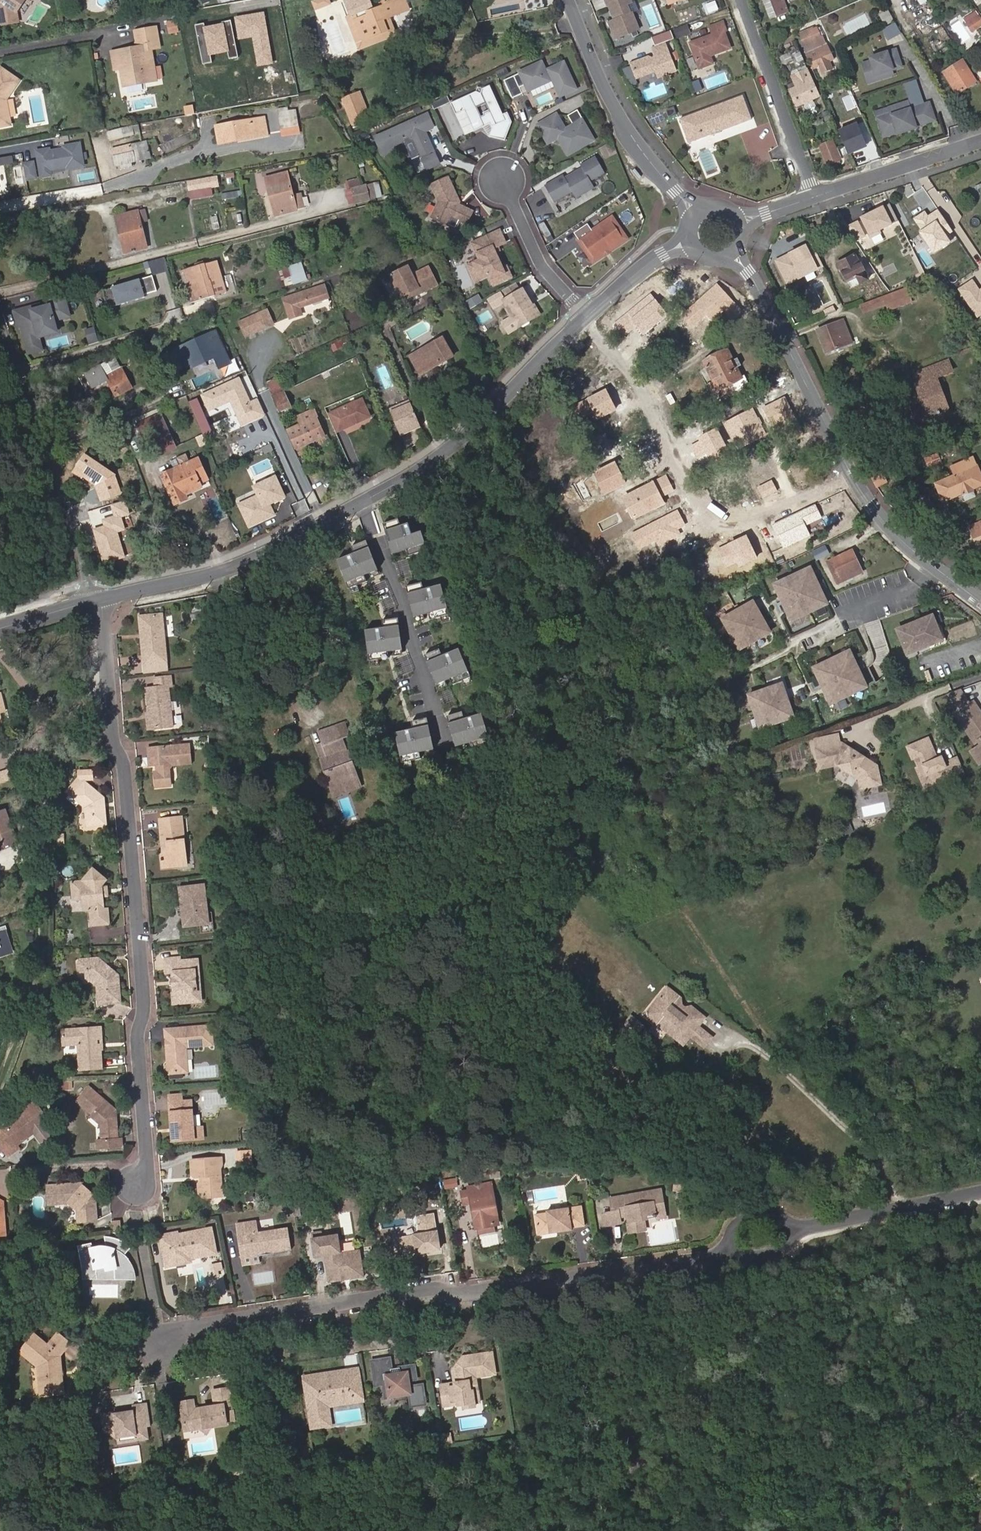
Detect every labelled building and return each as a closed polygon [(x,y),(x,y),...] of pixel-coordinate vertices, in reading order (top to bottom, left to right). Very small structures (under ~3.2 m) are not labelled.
[(0,1),(0,21),(1,26),(19,22),(17,13),(27,0),(1,0),(0,1)] [(330,0),(319,0),(313,2),(316,10),(332,5),(330,0)] [(390,1),(384,3),(385,6),(374,11),(369,0),(346,0),(351,16),(358,13),(360,17),(356,18),(364,41),(388,32),(384,20),(390,18),(396,16),(390,1)] [(396,0),(392,0),(390,1),(396,16),(400,14),(396,0)] [(400,14),(409,10),(405,0),(396,0),(400,14)] [(638,31),(639,30),(633,13),(631,14),(627,5),(632,3),(631,0),(605,0),(608,6),(609,6),(613,16),(616,14),(618,19),(615,20),(609,23),(616,40),(638,31)] [(776,19),(788,14),(783,0),(768,0),(776,19)] [(966,23),(979,15),(980,14),(977,10),(963,19),(966,23)] [(264,12),(234,17),(238,40),(252,38),(256,66),(272,63),(264,12)] [(358,13),(351,16),(348,18),(360,49),(397,36),(390,18),(384,20),(388,32),(364,41),(356,18),(360,17),(358,13)] [(980,26),(980,18),(979,15),(966,23),(972,32),(980,26)] [(230,18),(193,25),(201,64),(212,62),(210,54),(228,51),(230,59),(238,58),(230,18)] [(888,38),(900,31),(894,21),(882,28),(888,38)] [(710,56),(730,48),(724,32),(726,31),(723,22),(710,27),(713,35),(689,44),(700,70),(714,64),(710,56)] [(157,27),(149,28),(153,49),(160,48),(157,27)] [(127,56),(113,59),(115,70),(121,69),(124,87),(158,80),(152,50),(153,49),(149,28),(136,30),(138,47),(126,49),(127,56)] [(798,35),(813,70),(820,67),(823,73),(833,69),(830,62),(834,60),(823,37),(813,42),(808,30),(798,35)] [(671,57),(666,44),(653,49),(656,57),(654,60),(649,57),(632,64),(637,77),(644,75),(647,69),(656,72),(659,79),(676,72),(673,63),(671,57)] [(126,49),(112,52),(113,59),(127,56),(126,49)] [(900,67),(895,50),(870,59),(871,62),(862,64),(868,83),(879,79),(878,74),(892,70),(900,67)] [(576,89),(564,62),(546,71),(542,62),(519,72),(520,73),(504,80),(512,98),(522,94),(519,87),(525,85),(528,91),(553,80),(560,96),(576,89)] [(819,97),(812,81),(811,81),(804,65),(797,69),(799,75),(792,78),(797,88),(790,91),(797,107),(804,104),(805,107),(813,103),(812,101),(819,97)] [(19,80),(1,67),(0,68),(0,126),(3,125),(2,120),(11,118),(7,97),(19,80)] [(967,68),(962,72),(966,79),(972,75),(967,68)] [(879,79),(893,75),(892,70),(878,74),(879,79)] [(966,79),(962,72),(949,80),(958,95),(976,83),(972,75),(966,79)] [(700,91),(697,82),(692,84),(696,93),(700,91)] [(503,114),(489,85),(450,103),(455,114),(464,111),(474,131),(483,127),(490,124),(492,129),(489,136),(489,137),(505,140),(512,122),(507,112),(503,114)] [(370,120),(360,95),(341,102),(352,128),(370,120)] [(448,102),(445,95),(430,101),(432,105),(434,104),(436,107),(448,102)] [(742,95),(727,101),(729,106),(744,100),(742,95)] [(729,106),(727,101),(678,120),(687,145),(710,135),(712,136),(721,134),(721,131),(751,120),(744,100),(729,106)] [(935,121),(930,104),(910,110),(908,103),(903,104),(889,109),(891,115),(878,119),(882,133),(896,128),(897,133),(898,135),(916,129),(916,127),(935,121)] [(299,127),(296,110),(280,113),(282,130),(299,127)] [(593,140),(583,123),(584,122),(577,110),(567,116),(572,126),(566,129),(564,129),(556,115),(537,126),(547,144),(558,138),(561,136),(566,138),(572,149),(574,152),(593,140)] [(474,131),(464,111),(455,114),(465,135),(474,131)] [(433,150),(424,130),(433,126),(427,114),(375,138),(383,154),(387,153),(389,151),(392,147),(393,144),(403,140),(401,134),(404,133),(407,138),(411,136),(420,156),(433,150)] [(259,118),(251,120),(254,135),(234,138),(235,142),(262,138),(259,118)] [(254,135),(251,120),(216,127),(220,145),(235,142),(234,138),(254,135)] [(489,136),(492,129),(490,124),(483,127),(489,136)] [(866,146),(857,124),(839,132),(848,154),(866,146)] [(141,134),(139,125),(108,133),(111,142),(141,134)] [(300,135),(299,127),(282,130),(284,138),(300,135)] [(897,133),(896,128),(882,133),(884,137),(897,133)] [(574,152),(572,149),(566,138),(561,136),(558,138),(568,155),(574,152)] [(151,158),(147,142),(114,150),(118,166),(151,158)] [(81,143),(36,151),(37,161),(23,163),(27,181),(53,177),(52,172),(85,167),(81,143)] [(821,149),(826,161),(839,156),(834,144),(821,149)] [(439,164),(435,154),(422,160),(426,169),(439,164)] [(826,161),(829,169),(842,164),(839,156),(826,161)] [(576,199),(594,188),(591,182),(605,173),(595,157),(580,165),(582,168),(571,174),(572,176),(568,178),(567,176),(565,178),(563,175),(544,186),(554,203),(572,193),(576,199)] [(394,175),(403,170),(399,164),(391,169),(394,175)] [(293,196),(287,173),(265,179),(275,217),(297,211),(297,210),(293,196)] [(188,183),(191,200),(212,196),(211,188),(219,187),(217,177),(188,183)] [(459,202),(448,177),(432,185),(439,202),(432,217),(448,225),(452,217),(458,205),(459,202)] [(347,183),(349,190),(352,189),(352,188),(362,186),(360,179),(347,183)] [(366,186),(370,200),(377,199),(373,184),(366,186)] [(370,202),(370,200),(366,186),(366,185),(362,186),(352,188),(352,189),(356,204),(356,205),(370,202)] [(238,194),(221,196),(222,202),(239,200),(238,194)] [(300,194),(293,196),(297,210),(304,209),(300,194)] [(889,203),(846,226),(855,244),(899,221),(889,203)] [(459,220),(465,208),(458,205),(452,217),(459,220)] [(467,224),(472,212),(465,208),(459,220),(467,224)] [(924,210),(912,218),(935,253),(952,242),(948,236),(953,232),(938,209),(928,215),(924,210)] [(138,212),(141,223),(148,222),(145,210),(138,212)] [(147,248),(141,223),(138,212),(116,217),(125,253),(147,248)] [(587,224),(574,233),(595,264),(628,241),(611,218),(592,231),(587,224)] [(494,252),(493,248),(497,246),(505,242),(499,231),(473,243),(481,260),(470,266),(477,281),(490,274),(494,284),(511,276),(507,267),(503,269),(494,252)] [(806,244),(773,260),(785,285),(818,269),(806,244)] [(853,256),(842,262),(847,271),(843,273),(846,280),(856,276),(860,284),(868,280),(860,265),(858,266),(853,256)] [(168,258),(152,258),(153,272),(169,271),(168,258)] [(847,271),(842,262),(838,264),(843,273),(847,271)] [(210,279),(221,276),(217,263),(182,273),(191,302),(215,295),(210,279)] [(306,281),(301,264),(289,268),(292,277),(294,285),(306,281)] [(292,277),(289,268),(280,270),(282,279),(292,277)] [(403,303),(415,299),(414,298),(414,292),(418,290),(421,296),(437,287),(428,269),(412,277),(408,269),(390,277),(403,303)] [(109,309),(146,298),(145,295),(158,291),(155,280),(154,278),(153,276),(140,280),(133,282),(128,284),(124,285),(122,286),(117,287),(117,286),(113,287),(113,289),(104,291),(109,308),(109,309)] [(226,292),(221,276),(210,279),(215,295),(226,292)] [(851,289),(860,284),(856,276),(846,280),(851,289)] [(960,288),(979,317),(980,316),(980,287),(980,288),(974,279),(960,288)] [(516,283),(486,299),(492,310),(503,303),(511,317),(502,322),(509,335),(541,317),(524,287),(519,289),(516,283)] [(717,283),(681,316),(693,329),(705,318),(712,326),(736,304),(717,283)] [(326,288),(284,302),(290,320),(303,316),(301,309),(330,299),(326,288)] [(899,307),(911,302),(905,289),(860,306),(863,313),(896,300),(899,307)] [(652,292),(613,322),(623,336),(637,326),(643,334),(669,315),(652,292)] [(54,321),(53,319),(68,315),(63,294),(47,299),(49,306),(39,309),(31,311),(31,308),(15,312),(19,327),(21,327),(25,343),(39,339),(38,338),(37,335),(56,330),(54,321)] [(481,302),(477,296),(468,301),(472,308),(481,302)] [(260,316),(266,330),(273,327),(267,313),(260,316)] [(260,316),(239,324),(245,339),(266,330),(260,316)] [(817,331),(826,353),(851,343),(842,321),(817,331)] [(97,339),(93,329),(86,331),(89,341),(97,339)] [(38,338),(57,334),(56,330),(37,335),(38,338)] [(230,361),(217,331),(176,348),(183,363),(192,359),(194,363),(214,355),(219,366),(230,361)] [(49,347),(68,342),(66,334),(47,338),(49,347)] [(453,357),(442,338),(410,357),(421,376),(453,357)] [(42,350),(39,339),(25,343),(28,354),(42,350)] [(727,352),(705,363),(718,390),(741,379),(736,369),(741,366),(737,359),(732,362),(727,352)] [(115,360),(101,368),(105,376),(119,368),(115,360)] [(916,385),(928,419),(949,412),(936,378),(951,371),(947,361),(914,374),(919,384),(916,385)] [(101,367),(94,371),(101,383),(108,380),(109,382),(116,396),(132,388),(121,368),(119,368),(105,376),(101,368),(101,367)] [(101,383),(94,371),(84,376),(92,391),(109,382),(108,380),(101,383)] [(767,395),(788,384),(783,376),(762,386),(767,395)] [(243,424),(268,415),(262,397),(253,400),(244,377),(204,392),(210,409),(234,401),(243,424)] [(284,392),(273,397),(279,411),(290,406),(284,392)] [(371,418),(363,400),(337,410),(345,429),(371,418)] [(419,423),(411,403),(391,411),(399,431),(419,423)] [(290,406),(279,411),(282,415),(292,411),(290,406)] [(308,422),(312,420),(309,412),(299,416),(302,424),(308,422)] [(312,420),(308,422),(316,440),(324,437),(317,418),(312,420)] [(176,449),(163,419),(140,429),(153,459),(176,449)] [(684,428),(686,432),(694,428),(689,419),(684,421),(687,426),(684,428)] [(316,440),(308,422),(302,424),(288,430),(297,450),(316,440)] [(941,464),(936,454),(925,459),(929,468),(941,464)] [(161,476),(175,506),(187,500),(186,496),(202,489),(200,485),(208,481),(198,459),(189,463),(186,455),(178,459),(181,467),(161,476)] [(873,477),(878,486),(886,482),(889,480),(884,472),(881,473),(873,477)] [(972,491),(964,472),(936,484),(943,501),(962,493),(963,495),(972,491)] [(284,473),(257,483),(261,493),(241,501),(251,526),(280,514),(276,503),(294,496),(284,473)] [(126,500),(90,509),(103,561),(125,555),(118,529),(124,527),(121,514),(129,512),(126,500)] [(418,544),(411,522),(402,525),(400,518),(384,523),(394,552),(418,544)] [(969,527),(979,551),(980,550),(980,522),(969,527)] [(376,566),(364,535),(349,541),(352,550),(335,556),(346,586),(365,579),(362,572),(376,566)] [(816,559),(828,553),(825,545),(812,550),(816,559)] [(846,575),(860,569),(852,552),(828,563),(838,585),(848,580),(846,575)] [(812,568),(776,585),(792,621),(828,604),(812,568)] [(862,573),(860,569),(846,575),(848,580),(862,573)] [(445,604),(438,581),(407,590),(413,613),(445,604)] [(754,602),(724,619),(741,650),(771,633),(754,602)] [(141,639),(144,664),(166,662),(162,615),(142,616),(144,639),(141,639)] [(940,641),(931,618),(898,631),(907,654),(940,641)] [(396,622),(363,626),(366,649),(399,645),(396,622)] [(466,668),(456,645),(425,659),(435,682),(466,668)] [(831,704),(868,687),(851,651),(814,668),(831,704)] [(147,689),(149,714),(150,729),(172,727),(168,688),(172,687),(171,677),(154,679),(156,688),(147,689)] [(783,685),(750,696),(761,729),(795,718),(783,685)] [(969,705),(959,690),(948,694),(959,711),(962,709),(962,710),(969,705)] [(966,716),(977,708),(973,702),(969,705),(962,710),(962,709),(959,711),(955,714),(964,726),(970,722),(966,716)] [(977,708),(966,716),(970,722),(964,726),(976,744),(979,742),(980,745),(980,714),(977,708)] [(477,713),(447,720),(453,743),(483,736),(477,713)] [(431,746),(425,722),(393,730),(399,754),(431,746)] [(337,724),(333,725),(338,739),(342,737),(337,724)] [(338,739),(333,725),(316,732),(320,743),(325,757),(320,759),(333,791),(359,781),(342,737),(338,739)] [(877,765),(841,741),(815,747),(819,768),(837,765),(857,778),(859,789),(881,784),(877,765)] [(938,762),(929,741),(908,750),(913,762),(916,761),(919,770),(920,771),(924,769),(928,779),(926,783),(928,786),(932,788),(951,780),(950,777),(956,775),(957,777),(965,774),(959,760),(951,764),(952,767),(947,769),(945,766),(943,767),(940,767),(938,762)] [(314,746),(320,759),(325,757),(320,743),(314,746)] [(189,744),(147,748),(148,765),(155,765),(155,771),(153,772),(154,787),(169,785),(169,767),(171,765),(190,763),(189,744)] [(971,752),(979,764),(980,763),(980,745),(971,752)] [(104,798),(85,782),(83,779),(94,778),(93,769),(79,771),(80,777),(67,792),(73,796),(78,801),(78,802),(86,809),(87,826),(106,825),(105,811),(102,808),(101,802),(104,801),(104,798)] [(928,779),(924,769),(920,771),(919,770),(917,771),(926,791),(932,788),(928,786),(926,783),(928,779)] [(7,771),(0,773),(0,781),(1,782),(10,779),(7,771)] [(361,785),(359,781),(333,791),(335,796),(361,785)] [(13,828),(6,810),(0,812),(0,833),(13,828)] [(183,856),(185,856),(181,817),(160,820),(162,843),(166,842),(166,849),(163,853),(161,855),(162,868),(171,867),(177,867),(176,865),(183,856)] [(13,828),(0,833),(0,840),(15,835),(13,828)] [(15,835),(0,840),(0,847),(17,841),(15,835)] [(103,851),(102,844),(89,845),(90,852),(103,851)] [(186,866),(185,856),(183,856),(176,865),(177,867),(180,866),(186,866)] [(93,867),(82,880),(71,880),(72,894),(83,894),(88,898),(89,908),(90,924),(105,922),(109,922),(108,908),(104,908),(103,896),(102,886),(102,885),(107,879),(93,867)] [(186,905),(187,926),(208,924),(204,885),(180,887),(182,906),(186,905)] [(83,894),(72,894),(72,899),(83,898),(84,909),(89,908),(88,898),(83,894)] [(0,935),(0,955),(11,951),(5,933),(0,935)] [(85,977),(91,982),(92,980),(98,985),(97,986),(99,1005),(122,1002),(120,973),(100,958),(82,959),(78,962),(78,970),(82,971),(83,972),(85,972),(85,977)] [(174,1003),(189,1001),(189,999),(197,998),(194,970),(198,970),(197,959),(180,961),(180,958),(166,959),(168,973),(173,972),(174,974),(175,991),(175,992),(173,992),(174,1003)] [(189,999),(189,1001),(201,1000),(198,970),(194,970),(197,998),(189,999)] [(692,1037),(700,1026),(706,1018),(694,1007),(692,1010),(689,1007),(684,1008),(682,1011),(680,1009),(682,1006),(682,998),(668,987),(648,1012),(649,1016),(682,1043),(687,1042),(692,1037)] [(101,1037),(102,1037),(101,1026),(63,1030),(64,1045),(79,1043),(81,1069),(103,1066),(101,1048),(99,1047),(99,1040),(101,1037)] [(181,1051),(184,1047),(212,1045),(211,1026),(165,1028),(166,1040),(169,1040),(169,1047),(166,1047),(167,1062),(164,1065),(164,1071),(168,1073),(172,1073),(175,1073),(181,1072),(181,1051)] [(713,1037),(700,1026),(692,1037),(704,1048),(713,1037)] [(116,1138),(116,1118),(111,1114),(115,1108),(89,1085),(76,1099),(92,1114),(91,1116),(100,1124),(102,1124),(103,1149),(120,1149),(120,1138),(116,1138)] [(176,1130),(173,1130),(174,1139),(205,1136),(204,1125),(195,1126),(192,1099),(184,1100),(171,1101),(172,1119),(176,1119),(176,1124),(176,1130)] [(40,1122),(48,1116),(35,1100),(22,1110),(23,1112),(0,1130),(0,1143),(9,1155),(20,1146),(18,1144),(36,1130),(34,1128),(40,1122)] [(95,1150),(103,1149),(102,1124),(100,1124),(101,1138),(95,1139),(95,1150)] [(253,1169),(252,1151),(237,1152),(239,1170),(253,1169)] [(202,1181),(203,1193),(206,1196),(222,1194),(219,1168),(223,1164),(222,1156),(191,1159),(192,1173),(195,1176),(201,1176),(202,1181)] [(82,1188),(81,1183),(48,1185),(49,1205),(69,1203),(78,1210),(79,1222),(97,1220),(96,1195),(89,1196),(82,1188)] [(96,1195),(81,1183),(82,1188),(89,1196),(96,1195)] [(470,1190),(473,1203),(477,1228),(495,1224),(493,1215),(497,1214),(493,1190),(492,1190),(490,1183),(470,1186),(470,1190)] [(619,1216),(621,1222),(629,1220),(631,1232),(645,1229),(644,1221),(647,1216),(651,1215),(656,1217),(666,1216),(662,1189),(610,1198),(613,1217),(619,1216)] [(465,1204),(473,1203),(470,1190),(463,1191),(465,1204)] [(557,1228),(558,1232),(573,1229),(572,1227),(586,1225),(583,1205),(548,1210),(549,1212),(536,1214),(539,1231),(557,1228)] [(416,1215),(417,1223),(435,1220),(434,1212),(416,1215)] [(622,1230),(621,1222),(619,1216),(613,1217),(606,1218),(608,1232),(622,1230)] [(120,1220),(113,1221),(113,1228),(122,1227),(120,1220)] [(236,1224),(241,1257),(242,1257),(258,1253),(260,1253),(260,1255),(273,1253),(272,1251),(292,1248),(288,1227),(259,1232),(257,1220),(236,1224)] [(435,1220),(417,1223),(419,1233),(396,1236),(397,1245),(395,1245),(396,1254),(399,1253),(399,1255),(440,1249),(435,1220)] [(185,1256),(216,1250),(212,1228),(179,1234),(179,1232),(160,1236),(166,1267),(186,1264),(185,1256)] [(364,1274),(359,1247),(340,1250),(338,1233),(322,1235),(312,1237),(315,1254),(324,1253),(328,1279),(364,1274)] [(127,1261),(129,1258),(130,1258),(126,1254),(132,1247),(130,1245),(129,1244),(127,1242),(126,1241),(124,1240),(122,1239),(120,1238),(119,1238),(118,1237),(116,1237),(114,1236),(112,1236),(110,1236),(108,1235),(106,1235),(107,1245),(106,1245),(104,1245),(103,1245),(101,1245),(100,1245),(99,1245),(97,1246),(96,1246),(95,1247),(93,1247),(92,1242),(78,1245),(83,1270),(94,1267),(95,1271),(106,1269),(106,1274),(117,1272),(118,1275),(133,1271),(133,1270),(132,1270),(132,1269),(132,1268),(131,1268),(131,1267),(131,1266),(130,1266),(130,1265),(129,1264),(129,1263),(128,1263),(128,1262),(127,1261)] [(216,1253),(216,1250),(185,1256),(186,1264),(191,1263),(190,1258),(216,1253)] [(260,1260),(258,1253),(242,1257),(243,1264),(260,1260)] [(129,1259),(129,1258),(127,1261),(128,1262),(128,1263),(129,1263),(129,1264),(130,1265),(130,1266),(131,1266),(131,1267),(131,1268),(132,1268),(132,1269),(132,1270),(133,1270),(133,1271),(118,1275),(117,1272),(106,1274),(106,1269),(95,1271),(94,1267),(83,1270),(83,1277),(139,1277),(138,1276),(138,1275),(138,1273),(137,1272),(137,1271),(136,1270),(136,1269),(135,1268),(135,1267),(134,1266),(133,1264),(133,1263),(132,1262),(131,1261),(131,1260),(130,1259),(129,1259)] [(60,1369),(62,1368),(60,1353),(70,1342),(58,1330),(47,1342),(35,1331),(20,1348),(39,1365),(42,1392),(65,1390),(63,1375),(61,1375),(60,1369)] [(471,1377),(476,1376),(496,1373),(492,1351),(462,1356),(462,1357),(463,1361),(459,1368),(454,1368),(456,1381),(442,1383),(445,1404),(459,1402),(459,1404),(476,1401),(474,1390),(472,1390),(470,1379),(471,1377)] [(417,1377),(415,1364),(401,1366),(392,1368),(390,1357),(373,1359),(377,1383),(389,1381),(391,1395),(411,1392),(413,1404),(426,1402),(423,1384),(418,1384),(410,1386),(409,1378),(417,1377)] [(454,1368),(459,1368),(463,1361),(462,1357),(454,1368)] [(361,1379),(359,1366),(304,1375),(305,1379),(347,1372),(348,1381),(361,1379)] [(363,1392),(361,1379),(348,1381),(347,1372),(305,1379),(312,1426),(325,1424),(321,1399),(363,1392)] [(481,1400),(476,1376),(471,1377),(470,1379),(472,1390),(474,1390),(476,1401),(481,1400)] [(185,1409),(183,1409),(186,1429),(227,1423),(227,1419),(234,1418),(233,1411),(229,1411),(228,1403),(232,1402),(230,1387),(214,1389),(217,1404),(209,1405),(210,1408),(202,1410),(195,1410),(195,1408),(193,1408),(192,1399),(183,1401),(185,1409)] [(364,1399),(363,1392),(321,1399),(325,1424),(332,1423),(329,1404),(364,1399)] [(118,1432),(119,1436),(137,1432),(138,1439),(150,1437),(147,1425),(152,1425),(148,1401),(133,1404),(134,1408),(121,1410),(122,1413),(115,1414),(115,1411),(114,1409),(102,1412),(105,1429),(108,1428),(112,1427),(118,1432)] [(108,1428),(119,1436),(118,1432),(112,1427),(108,1428)] [(137,1432),(119,1436),(120,1443),(138,1439),(137,1432)]
